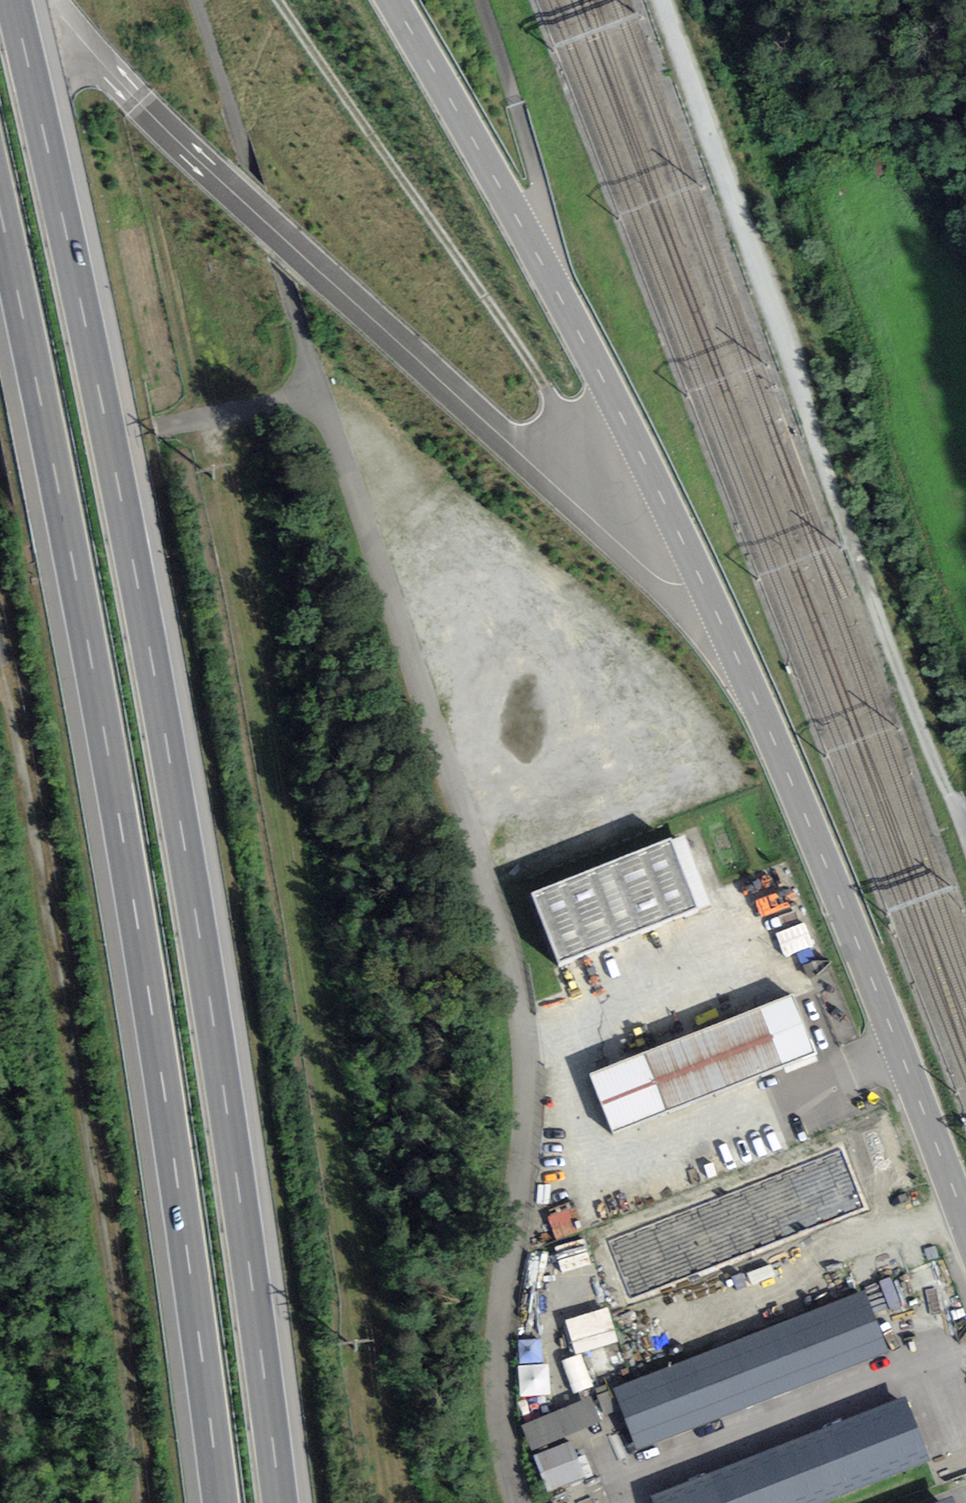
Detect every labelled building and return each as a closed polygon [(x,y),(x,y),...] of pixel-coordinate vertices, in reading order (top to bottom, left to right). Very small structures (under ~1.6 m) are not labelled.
[(661,848),(528,899),(554,966),(687,915),(661,848)] [(784,1002),(585,1080),(606,1132),(805,1054),(784,1002)] [(810,1121),(727,1156),(741,1188),(824,1153),(810,1121)] [(553,1215),(561,1239),(588,1231),(580,1207),(553,1215)] [(907,1274),(886,1281),(896,1308),(917,1300),(907,1274)] [(575,1408),(522,1429),(532,1456),(622,1421),(633,1450),(880,1355),(858,1299),(625,1389),(610,1352),(561,1371),(575,1408)] [(523,1366),(525,1397),(556,1395),(554,1363),(523,1366)]
